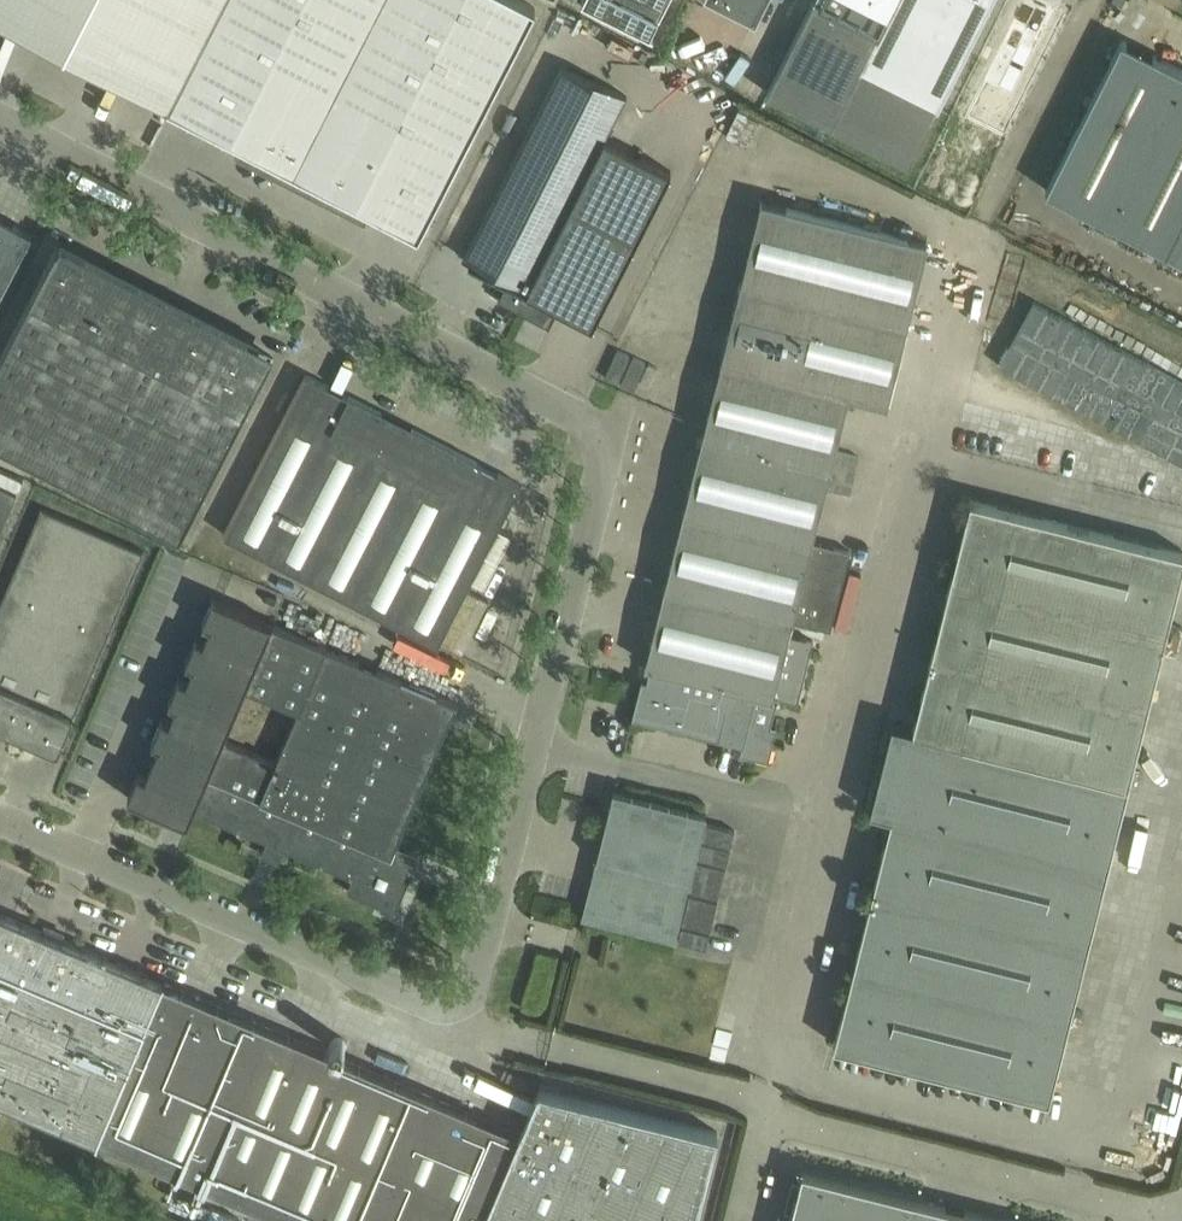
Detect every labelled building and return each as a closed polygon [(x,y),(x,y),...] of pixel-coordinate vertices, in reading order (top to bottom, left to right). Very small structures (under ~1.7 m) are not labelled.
[(168,107),(223,0),(0,0),(0,20),(168,107)] [(168,107),(239,143),(236,150),(366,217),(369,210),(419,235),(536,8),(520,0),(223,0),(168,107)] [(582,0),(653,36),(654,34),(651,33),(659,17),(660,18),(669,0),(582,0)] [(756,20),(766,0),(717,0),(756,20)] [(768,92),(845,131),(895,31),(911,0),(814,0),(768,92)] [(845,131),(910,164),(961,63),(992,0),(911,0),(895,31),(845,131)] [(970,110),(1007,129),(1065,11),(1042,0),(1025,0),(970,110)] [(1122,39),(1046,190),(1181,259),(1181,70),(1122,39)] [(567,65),(466,261),(507,282),(498,299),(550,325),(559,307),(593,325),(671,171),(604,137),(624,96),(567,65)] [(642,679),(633,716),(743,744),(741,751),(769,758),(777,725),(771,724),(778,696),(798,701),(814,640),(789,634),(793,619),(831,629),(851,551),(812,541),(826,488),(851,494),(860,457),(835,450),(846,406),(855,408),(858,396),(888,404),(929,242),(762,200),(705,427),(646,664),(652,666),(648,680),(642,679)] [(182,494),(250,361),(0,231),(0,399),(182,494)] [(224,534),(310,579),(392,418),(306,374),(224,534)] [(392,418),(310,579),(438,645),(521,485),(392,418)] [(16,492),(0,486),(0,532),(16,492)] [(1181,572),(1181,551),(971,499),(914,727),(893,722),(870,810),(892,816),(834,1044),(1050,1098),(1181,572)] [(59,751),(76,711),(144,552),(42,508),(0,607),(0,726),(59,751)] [(162,716),(152,741),(161,745),(147,776),(139,772),(128,797),(189,823),(194,810),(195,808),(198,810),(353,876),(353,878),(347,891),(396,912),(412,875),(388,865),(396,845),(397,845),(457,702),(273,624),(213,598),(203,622),(211,625),(205,641),(196,637),(186,661),(194,665),(188,680),(179,677),(169,701),(178,705),(171,720),(162,716)] [(598,853),(583,916),(676,940),(692,876),(707,813),(614,790),(598,853)] [(707,821),(703,838),(731,845),(735,828),(707,821)] [(703,840),(699,856),(727,863),(731,846),(703,840)] [(698,860),(691,888),(719,895),(726,867),(698,860)] [(690,893),(683,921),(711,928),(718,900),(690,893)] [(540,1087),(520,1133),(164,982),(0,912),(0,1097),(97,1139),(95,1143),(187,1182),(189,1178),(291,1220),(696,1220),(718,1132),(540,1087)] [(682,925),(678,941),(706,948),(710,932),(682,925)] [(346,1042),(346,1040),(345,1037),(343,1035),(341,1034),(339,1034),(336,1034),(334,1035),(332,1037),(331,1039),(331,1042),(331,1044),(332,1047),(334,1048),(337,1049),(339,1049),(342,1049),(344,1047),(345,1045),(346,1042)] [(803,1169),(790,1220),(1011,1220),(803,1169)]
